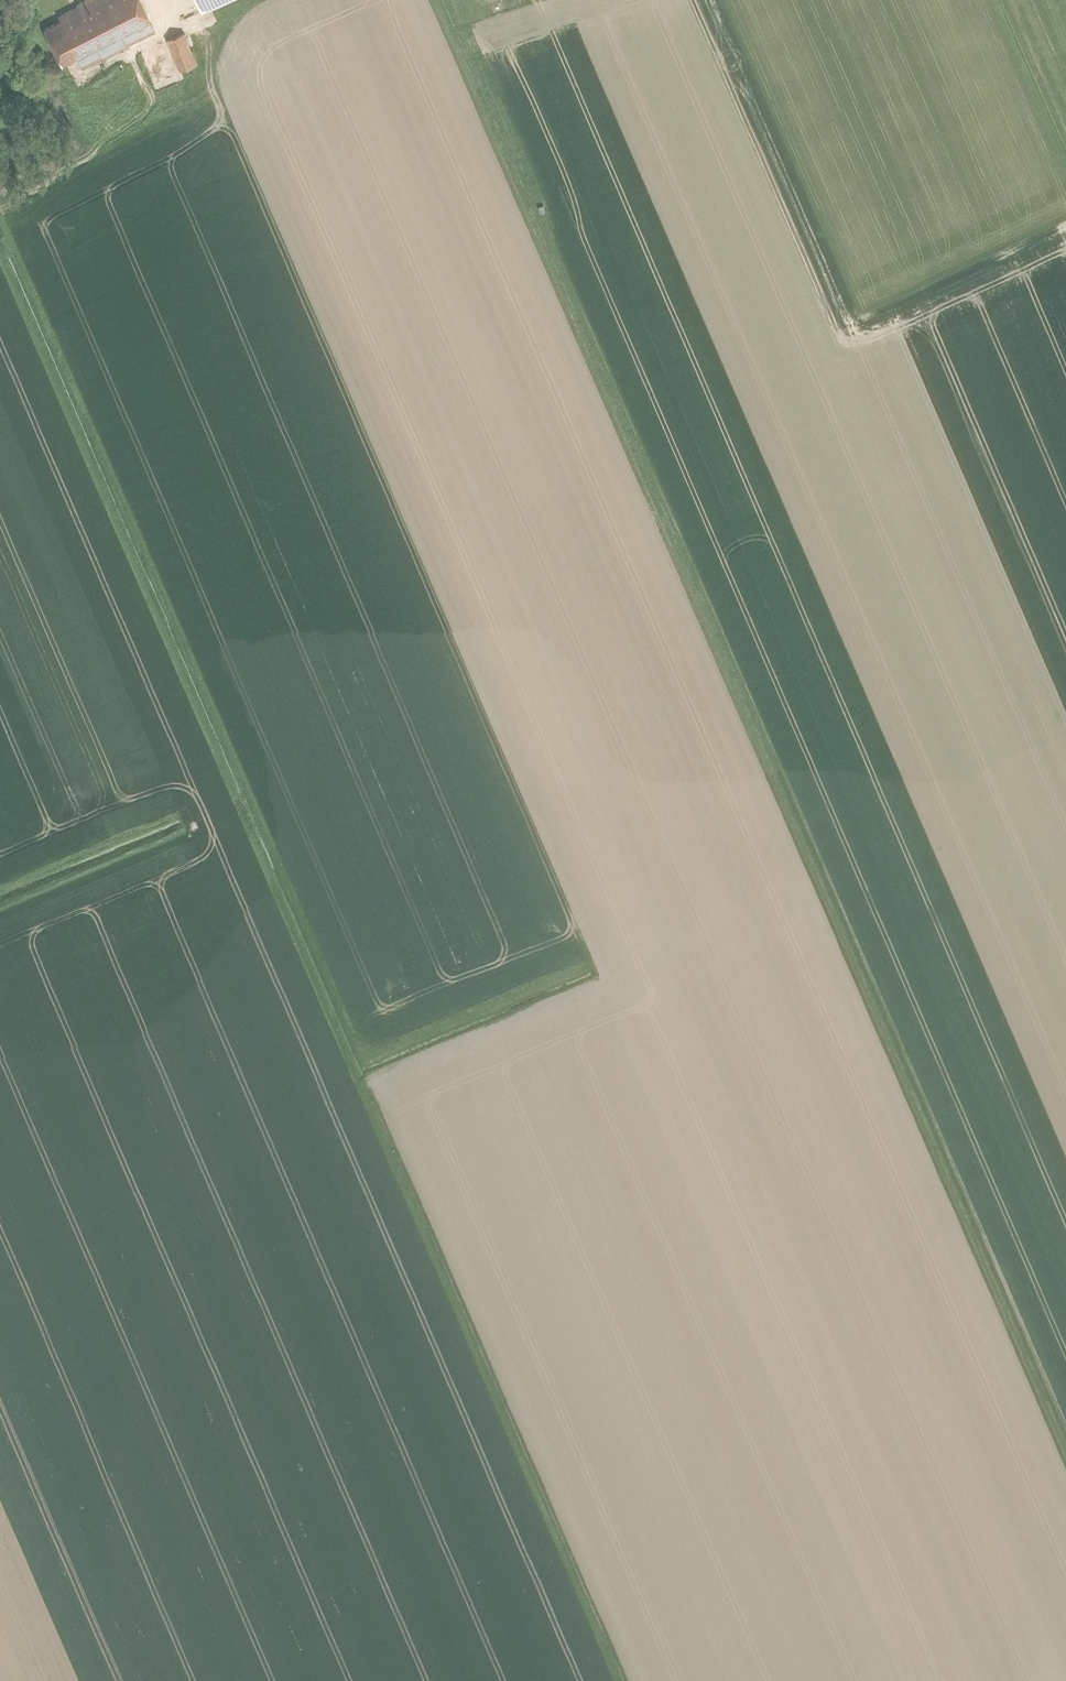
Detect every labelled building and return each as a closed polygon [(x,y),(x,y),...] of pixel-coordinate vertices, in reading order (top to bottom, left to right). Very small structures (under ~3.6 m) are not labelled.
[(43,29),(59,62),(75,53),(83,68),(156,31),(140,0),(84,0),(58,13),(61,20),(43,29)] [(198,15),(230,0),(191,0),(198,15)] [(183,32),(167,39),(181,72),(197,64),(183,32)]
